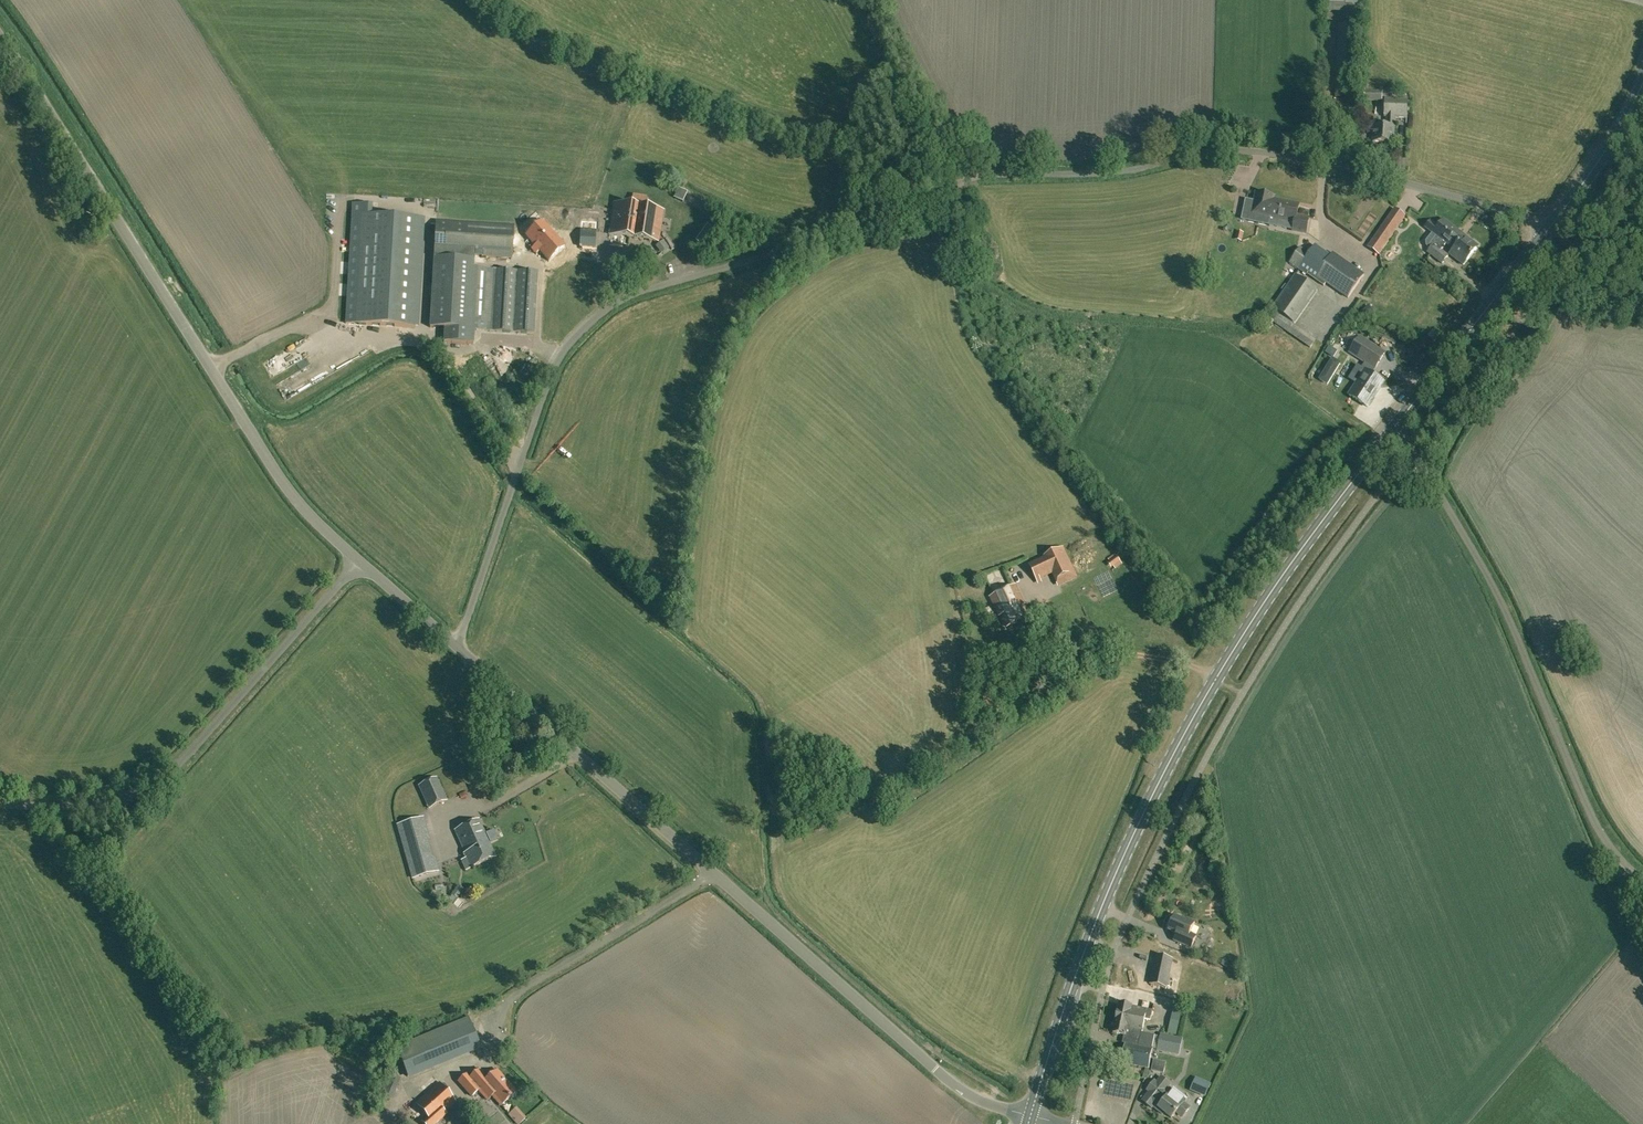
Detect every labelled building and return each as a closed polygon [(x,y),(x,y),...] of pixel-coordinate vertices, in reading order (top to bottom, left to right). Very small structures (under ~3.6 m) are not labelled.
[(1382,101),(1382,91),(1365,90),(1365,101),(1382,101)] [(1388,116),(1387,120),(1395,121),(1395,117),(1407,117),(1408,99),(1385,98),(1385,116),(1388,116)] [(1395,127),(1395,121),(1387,120),(1387,126),(1374,125),(1373,141),(1394,142),(1394,127),(1395,127)] [(683,201),(687,192),(678,188),(674,197),(683,201)] [(1295,222),(1293,230),(1306,233),(1309,218),(1297,215),(1299,205),(1273,199),(1274,194),(1256,191),(1251,213),(1295,222)] [(352,203),(345,323),(418,328),(425,218),(372,215),(372,204),(352,203)] [(662,211),(615,203),(610,233),(657,241),(662,211)] [(1379,253),(1405,215),(1395,208),(1368,246),(1379,253)] [(545,219),(528,233),(550,260),(567,246),(545,219)] [(1441,250),(1457,229),(1444,219),(1438,227),(1430,221),(1424,228),(1431,234),(1425,241),(1426,246),(1430,249),(1434,244),(1441,250)] [(436,221),(434,257),(474,259),(474,255),(512,258),(513,224),(436,221)] [(717,234),(707,227),(696,242),(706,249),(717,234)] [(1478,246),(1457,229),(1446,243),(1453,249),(1450,254),(1463,265),(1478,246)] [(580,230),(580,246),(595,247),(596,230),(580,230)] [(1235,239),(1242,240),(1243,232),(1237,231),(1235,239)] [(1350,235),(1347,239),(1357,245),(1359,241),(1350,235)] [(1434,244),(1430,249),(1428,251),(1442,263),(1448,256),(1434,244)] [(1290,262),(1315,279),(1324,286),(1326,283),(1348,298),(1364,275),(1333,253),(1330,256),(1315,246),(1309,254),(1300,247),(1290,262)] [(434,258),(430,327),(445,328),(444,342),(473,344),(474,330),(469,330),(473,268),(474,259),(434,258)] [(473,268),(469,330),(474,330),(493,331),(497,270),(473,268)] [(497,270),(493,331),(513,332),(517,271),(497,270)] [(517,271),(513,332),(533,333),(537,272),(517,271)] [(1287,333),(1293,324),(1294,325),(1318,291),(1295,275),(1271,309),(1278,314),(1272,323),(1287,333)] [(1368,305),(1358,314),(1364,322),(1374,313),(1368,305)] [(547,328),(547,337),(557,337),(557,328),(547,328)] [(1368,407),(1384,382),(1372,374),(1375,368),(1384,353),(1375,347),(1360,338),(1351,353),(1369,364),(1365,370),(1349,395),(1368,407)] [(1030,565),(1037,580),(1053,573),(1057,582),(1072,575),(1060,549),(1045,556),(1045,558),(1030,565)] [(1114,566),(1115,568),(1122,563),(1117,557),(1110,562),(1109,563),(1112,567),(1114,566)] [(1027,617),(1022,606),(1023,605),(1014,586),(990,598),(999,617),(1001,616),(1007,628),(1027,617)] [(437,776),(419,784),(429,807),(447,799),(437,776)] [(463,848),(487,838),(479,819),(455,830),(463,848)] [(421,862),(433,859),(428,839),(415,843),(410,822),(398,826),(413,880),(425,877),(421,862)] [(487,838),(463,848),(465,852),(464,853),(466,858),(462,860),(466,869),(495,857),(487,838)] [(1169,930),(1176,933),(1180,935),(1177,942),(1191,948),(1196,936),(1190,933),(1195,922),(1187,919),(1186,921),(1175,916),(1173,920),(1171,921),(1169,925),(1170,927),(1169,930)] [(1168,988),(1168,986),(1173,958),(1155,954),(1149,984),(1168,988)] [(1222,964),(1229,967),(1232,962),(1225,958),(1222,964)] [(1132,1005),(1119,1003),(1113,1032),(1127,1035),(1121,1062),(1148,1068),(1155,1035),(1142,1032),(1145,1018),(1150,1020),(1152,1010),(1132,1006),(1132,1005)] [(1177,1034),(1182,1009),(1175,1007),(1169,1032),(1177,1034)] [(406,1030),(396,1034),(400,1045),(396,1047),(407,1075),(433,1065),(430,1057),(477,1038),(469,1017),(411,1041),(406,1030)] [(1179,1039),(1161,1035),(1158,1051),(1175,1054),(1179,1039)] [(1153,1061),(1151,1072),(1163,1074),(1166,1064),(1153,1061)] [(502,1105),(516,1092),(497,1070),(488,1079),(480,1070),(469,1079),(468,1078),(461,1083),(472,1095),(478,1089),(488,1100),(493,1095),(502,1105)] [(1208,1097),(1216,1085),(1196,1073),(1191,1081),(1197,1085),(1195,1089),(1208,1097)] [(1170,1084),(1162,1077),(1157,1083),(1154,1081),(1147,1090),(1150,1092),(1143,1101),(1151,1108),(1153,1106),(1158,1110),(1159,1108),(1170,1094),(1165,1090),(1170,1084)] [(456,1101),(439,1082),(415,1103),(427,1116),(422,1121),(424,1123),(435,1123),(447,1114),(445,1111),(456,1101)] [(1170,1094),(1159,1108),(1172,1118),(1177,1112),(1183,1116),(1190,1108),(1184,1103),(1187,1099),(1180,1093),(1176,1098),(1170,1094)] [(517,1108),(509,1114),(518,1123),(525,1118),(517,1108)]
